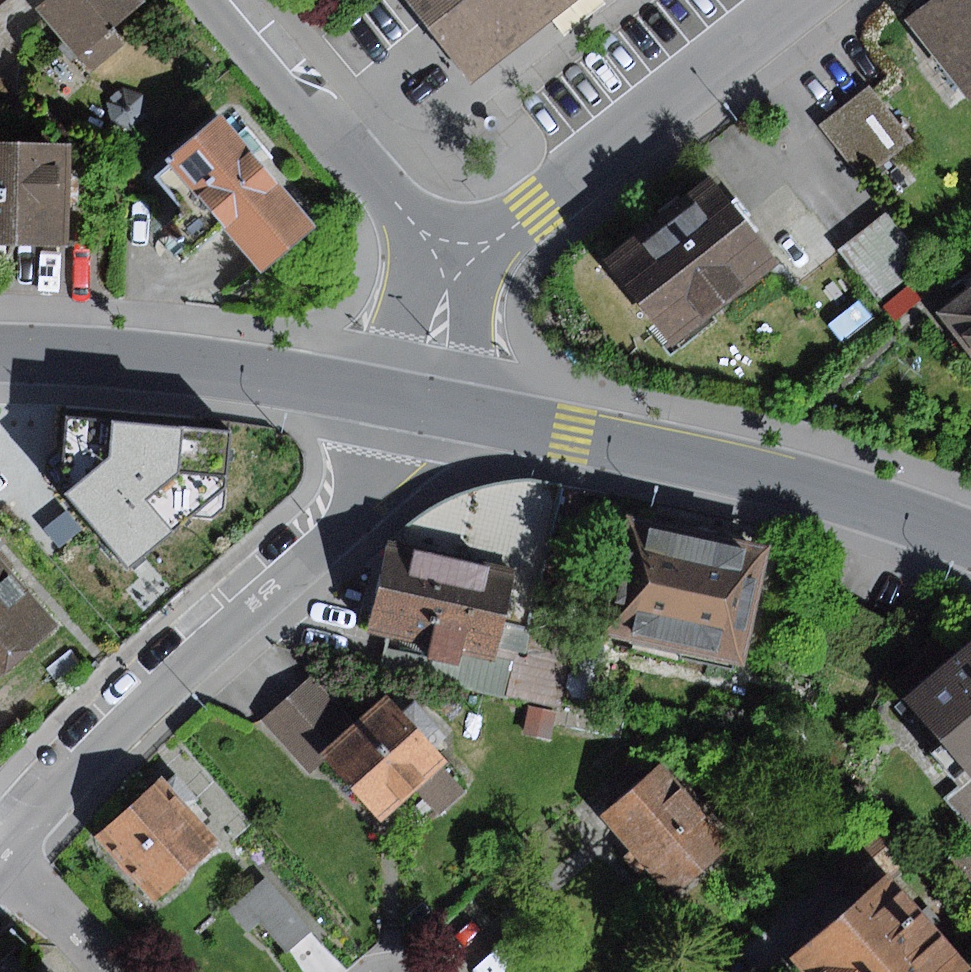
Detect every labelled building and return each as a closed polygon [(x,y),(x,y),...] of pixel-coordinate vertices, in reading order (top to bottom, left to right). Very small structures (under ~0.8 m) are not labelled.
[(41,9),(94,71),(125,44),(116,34),(156,0),(155,0),(52,0),(41,9)] [(475,84),(585,0),(410,0),(475,84)] [(907,24),(969,101),(970,100),(970,0),(937,0),(907,24)] [(872,87),(821,124),(862,180),(913,143),(872,87)] [(120,90),(107,101),(109,123),(131,130),(148,116),(143,95),(120,90)] [(323,229),(227,119),(160,176),(187,208),(166,226),(192,255),(223,228),(267,278),(323,229)] [(0,144),(0,243),(63,244),(64,203),(78,203),(78,173),(66,173),(66,145),(0,144)] [(712,178),(605,260),(672,347),(779,265),(712,178)] [(889,211),(841,247),(879,297),(927,260),(889,211)] [(936,316),(970,361),(970,290),(936,316)] [(232,432),(69,416),(63,490),(134,569),(228,486),(232,432)] [(412,521),(385,542),(514,572),(494,656),(515,661),(526,663),(533,629),(563,484),(530,479),(507,482),(482,487),(457,495),(435,506),(412,521)] [(68,511),(46,529),(60,547),(83,530),(68,511)] [(627,513),(600,634),(745,666),(772,545),(627,513)] [(514,572),(385,542),(365,631),(389,637),(431,646),(428,661),(460,668),(465,650),(494,656),(514,572)] [(62,627),(0,556),(0,682),(62,627)] [(575,638),(533,629),(526,663),(515,661),(506,697),(559,709),(575,638)] [(431,646),(389,637),(381,669),(506,697),(515,661),(494,656),(465,650),(460,668),(428,661),(431,646)] [(906,697),(970,773),(970,642),(906,697)] [(320,755),(357,720),(312,672),(260,719),(305,768),(320,755)] [(357,720),(320,755),(378,818),(414,785),(440,813),(465,791),(443,766),(450,760),(389,693),(357,720)] [(529,708),(523,734),(550,740),(557,715),(529,708)] [(662,766),(605,816),(633,848),(623,857),(642,879),(652,870),(675,896),(733,846),(662,766)] [(165,782),(100,837),(154,901),(220,845),(188,807),(197,800),(177,776),(167,784),(165,782)] [(950,804),(970,828),(970,787),(950,804)] [(725,789),(709,802),(736,833),(751,820),(725,789)] [(833,855),(872,898),(893,879),(913,862),(874,818),(833,855)] [(940,867),(970,902),(970,843),(940,867)] [(265,876),(225,908),(247,934),(261,923),(283,951),(309,930),(265,876)] [(795,962),(804,971),(970,971),(970,970),(893,879),(872,898),(795,962)]
